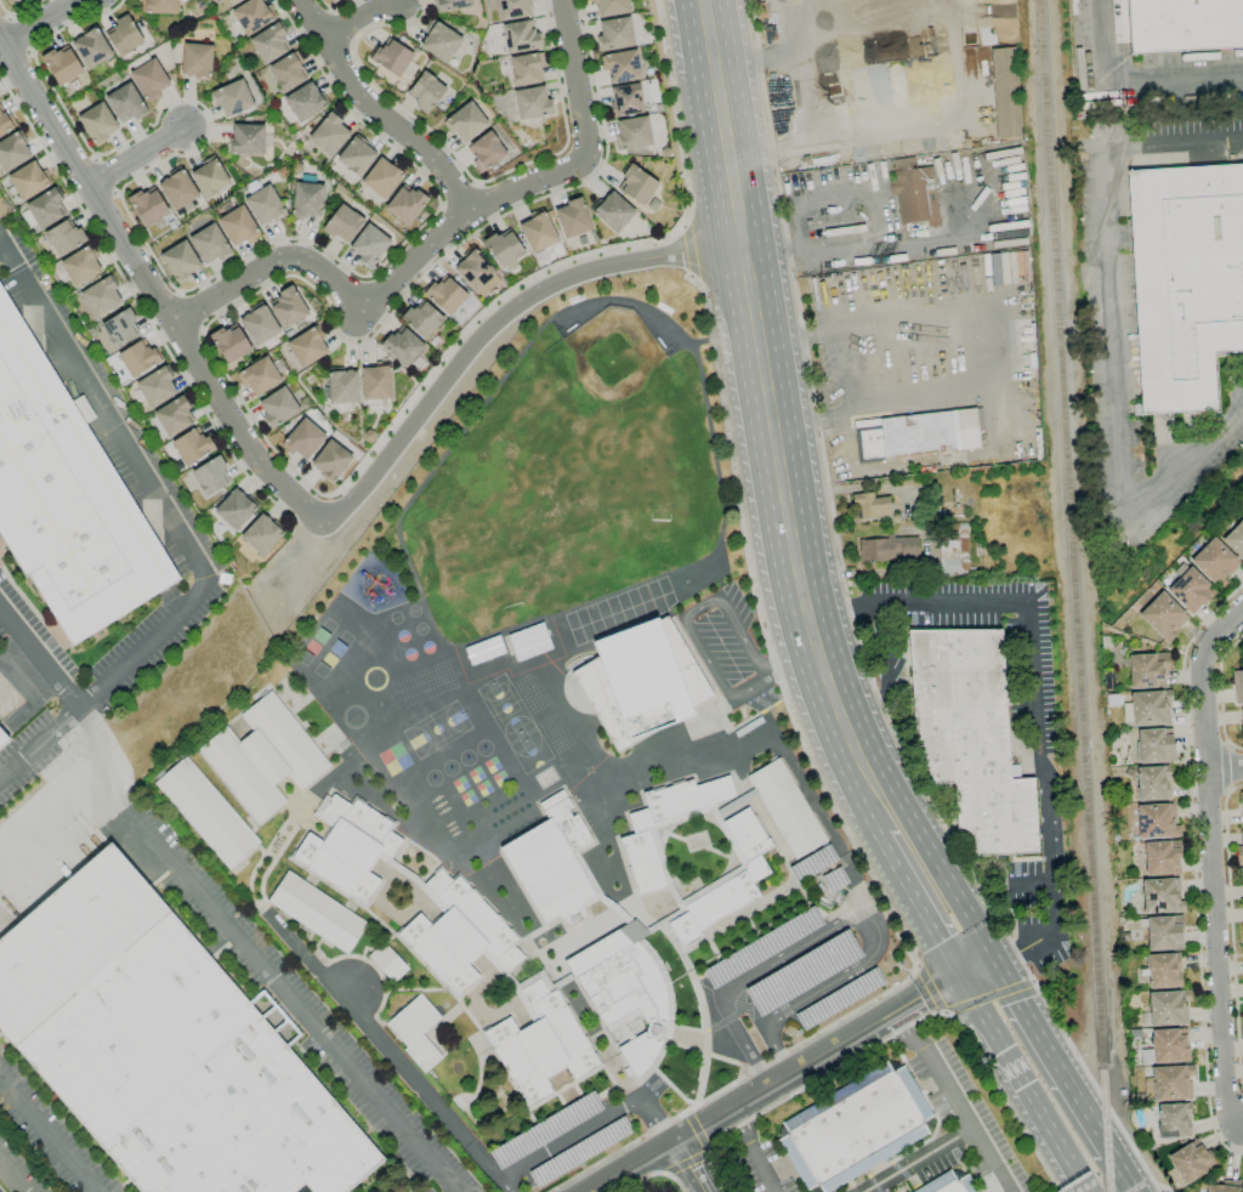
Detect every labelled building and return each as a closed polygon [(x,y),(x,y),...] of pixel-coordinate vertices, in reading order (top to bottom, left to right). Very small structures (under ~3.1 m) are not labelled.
[(178,0),(142,0),(142,15),(178,15),(178,0)] [(231,12),(250,0),(260,0),(265,7),(269,5),(273,10),(272,10),(277,17),(274,19),(274,21),(246,38),(231,12)] [(439,13),(436,0),(471,0),(472,6),(439,13)] [(501,22),(497,0),(533,0),(529,1),(530,5),(532,5),(533,10),(530,10),(532,16),(501,22)] [(591,4),(590,0),(627,0),(630,12),(598,18),(597,13),(596,13),(596,7),(596,4),(591,4)] [(1130,53),(1127,0),(1242,0),(1242,47),(1130,53)] [(103,29),(120,57),(144,41),(127,15),(103,29)] [(601,52),(598,36),(601,35),(598,22),(630,17),(635,46),(601,52)] [(507,55),(501,24),(533,19),(535,34),(538,33),(539,34),(540,34),(543,47),(540,47),(541,49),(507,55)] [(263,66),(249,40),(278,22),(278,23),(280,22),(288,33),(285,34),(286,35),(283,36),(290,47),(286,50),(288,51),(263,66)] [(447,64),(420,47),(424,41),(422,41),(425,36),(427,38),(428,35),(427,35),(436,23),(436,24),(437,23),(462,39),(447,64)] [(113,56),(97,27),(72,41),(87,69),(113,56)] [(398,79),(369,59),(378,47),(381,50),(385,45),(387,47),(392,40),(414,55),(398,79)] [(58,86),(83,72),(66,42),(40,57),(58,86)] [(182,76),(210,78),(211,44),(182,42),(182,76)] [(997,138),(991,50),(1016,47),(1022,137),(997,138)] [(611,85),(607,69),(602,70),(601,66),(602,66),(601,57),(603,56),(636,50),(641,79),(611,85)] [(283,92),(276,81),(277,80),(268,67),(293,52),(293,53),(296,51),(303,63),(300,64),(301,67),(307,75),(305,78),(305,79),(283,92)] [(515,87),(512,73),(513,73),(510,57),(538,53),(543,53),(545,67),(540,67),(541,69),(543,69),(544,81),(539,83),(540,83),(515,87)] [(172,86),(153,57),(129,74),(148,103),(172,86)] [(427,115),(415,107),(418,104),(414,102),(415,101),(407,93),(408,91),(408,92),(424,70),(436,79),(435,80),(447,90),(427,115)] [(147,110),(127,79),(103,95),(123,125),(147,110)] [(223,119),(254,104),(242,79),(211,92),(223,119)] [(300,124),(284,98),(311,81),(314,86),(318,91),(317,91),(318,95),(323,92),(330,104),(300,124)] [(613,118),(611,103),(613,103),(611,89),(640,84),(645,113),(613,118)] [(520,120),(513,92),(544,86),(546,101),(551,100),(551,101),(552,101),(555,114),(552,114),(520,120)] [(462,143),(454,132),(452,135),(443,124),(445,121),(444,120),(471,101),(488,124),(462,143)] [(119,131),(102,102),(78,117),(95,146),(119,131)] [(0,104),(0,136),(13,130),(0,104)] [(330,157),(308,138),(330,112),(342,121),(340,124),(351,134),(330,157)] [(620,151),(620,149),(617,151),(614,136),(618,136),(618,132),(617,132),(617,126),(615,121),(648,115),(653,146),(620,151)] [(272,154),(272,124),(228,124),(228,154),(272,154)] [(33,155),(17,131),(0,141),(0,167),(4,174),(33,155)] [(481,174),(472,163),(476,160),(473,157),(475,154),(469,147),(490,131),(499,142),(498,142),(506,154),(481,174)] [(359,177),(336,159),(354,136),(357,134),(369,143),(367,146),(378,154),(359,177)] [(206,198),(232,181),(215,157),(189,174),(206,198)] [(385,200),(362,182),(380,157),(392,166),(396,161),(399,165),(399,166),(407,172),(385,200)] [(929,228),(927,222),(901,226),(897,194),(891,195),(889,181),(895,181),(893,171),(895,171),(892,160),(915,157),(916,169),(932,166),(941,226),(929,228)] [(7,177),(22,203),(50,186),(35,160),(7,177)] [(643,206),(620,192),(625,185),(623,182),(625,178),(622,176),(630,163),(640,170),(659,183),(643,206)] [(1128,171),(1242,164),(1242,353),(1213,354),(1216,410),(1141,415),(1128,171)] [(175,212),(200,197),(182,168),(157,185),(175,212)] [(306,218),(291,217),(295,182),(324,186),(322,217),(316,216),(316,217),(310,217),(310,216),(306,216),(306,218)] [(408,227),(385,209),(401,187),(402,187),(404,183),(410,189),(414,193),(416,189),(418,191),(419,188),(430,197),(408,227)] [(144,227),(169,212),(151,185),(126,199),(144,227)] [(261,227),(244,200),(268,185),(286,211),(285,212),(286,215),(274,223),(272,220),(261,227)] [(34,233),(69,212),(55,188),(21,209),(34,233)] [(615,235),(591,212),(602,201),(603,201),(605,200),(605,199),(608,194),(609,195),(613,191),(636,212),(615,235)] [(564,240),(554,210),(567,205),(566,201),(581,197),(592,229),(564,240)] [(347,244),(339,238),(335,235),(333,238),(322,229),(341,203),(353,212),(353,211),(364,220),(347,244)] [(233,246),(217,221),(242,205),(257,228),(260,231),(259,232),(261,235),(254,240),(254,242),(249,244),(245,239),(233,246)] [(533,254),(518,226),(530,220),(530,218),(537,216),(537,215),(544,211),(560,240),(533,254)] [(86,240),(70,217),(44,235),(58,259),(86,240)] [(205,265),(188,238),(214,222),(232,252),(231,252),(232,255),(221,262),(220,260),(218,260),(217,256),(205,265)] [(369,269),(357,261),(361,256),(350,248),(368,223),(392,242),(370,269),(369,268),(369,269)] [(501,268),(489,251),(487,249),(488,249),(483,242),(495,233),(498,237),(500,234),(503,238),(511,232),(526,252),(515,261),(513,260),(501,268)] [(178,285),(177,284),(160,255),(186,239),(202,266),(197,268),(198,271),(193,273),(193,272),(189,274),(192,278),(178,285)] [(75,288),(102,271),(86,245),(59,263),(75,288)] [(473,293),(454,268),(458,266),(456,265),(461,261),(462,261),(464,260),(471,252),(470,252),(475,248),(496,273),(473,293)] [(96,319),(80,294),(109,276),(112,274),(119,288),(114,290),(123,302),(96,319)] [(449,317),(432,301),(431,301),(422,294),(433,282),(437,285),(439,282),(442,284),(448,278),(467,295),(449,317)] [(284,330),(269,307),(278,302),(277,299),(280,296),(278,294),(291,285),(310,314),(284,330)] [(25,578),(0,537),(0,286),(180,580),(73,646),(29,575),(25,578)] [(425,340),(409,327),(407,324),(401,318),(410,307),(413,310),(424,299),(427,302),(426,302),(442,317),(442,316),(445,318),(425,340)] [(255,347),(239,320),(244,317),(243,317),(248,314),(248,316),(251,313),(250,312),(263,303),(280,331),(255,347)] [(114,351),(108,339),(109,337),(101,324),(130,307),(137,319),(132,322),(141,335),(114,351)] [(302,369),(285,344),(313,327),(314,328),(317,325),(322,333),(323,331),(325,337),(320,340),(328,352),(302,369)] [(227,365),(209,336),(222,328),(225,331),(229,329),(231,331),(238,328),(252,350),(227,365)] [(405,369),(380,346),(390,334),(392,336),(396,333),(399,335),(405,329),(425,346),(405,369)] [(132,379),(118,354),(141,340),(146,348),(148,347),(151,351),(154,348),(161,361),(132,379)] [(255,398),(248,385),(243,388),(239,384),(240,382),(237,375),(239,374),(238,373),(267,356),(282,381),(255,398)] [(363,401),(362,369),(375,368),(375,362),(381,362),(381,363),(390,363),(390,368),(392,368),(392,370),(390,370),(392,398),(363,401)] [(149,409),(135,384),(168,365),(175,378),(169,380),(176,393),(149,409)] [(329,404),(328,369),(344,368),(344,371),(347,371),(347,370),(352,370),(353,371),(358,371),(359,403),(329,404)] [(271,430),(263,418),(266,415),(259,403),(284,386),(301,410),(271,430)] [(169,438),(153,413),(185,393),(192,405),(189,408),(191,408),(188,410),(194,421),(191,424),(192,424),(169,438)] [(858,465),(853,421),(976,408),(980,448),(884,459),(885,461),(858,465)] [(306,461),(295,452),(291,455),(286,452),(288,450),(282,445),(284,443),(283,442),(305,418),(327,437),(306,461)] [(186,467),(171,443),(198,426),(203,435),(202,436),(204,439),(208,437),(210,436),(217,447),(215,449),(186,467)] [(331,486),(319,476),(322,473),(311,465),(330,439),(353,456),(334,483),(333,483),(331,486)] [(205,498),(198,486),(199,486),(191,472),(220,455),(227,467),(223,470),(231,482),(205,498)] [(234,532),(214,511),(235,488),(239,492),(240,490),(245,495),(244,496),(245,498),(249,495),(260,506),(256,510),(254,512),(234,532)] [(853,520),(852,507),(853,507),(852,495),(873,493),(874,498),(889,496),(891,511),(890,511),(891,516),(862,520),(853,520)] [(262,557),(240,537),(261,513),(266,517),(267,516),(271,520),(269,521),(272,523),(274,521),(285,530),(283,534),(283,535),(280,537),(262,557)] [(1242,520),(1242,518),(1242,561),(1222,540),(1239,522),(1239,521),(1241,520),(1242,520)] [(938,577),(938,524),(966,523),(967,577),(938,577)] [(870,564),(870,562),(859,563),(859,561),(858,540),(887,539),(886,533),(893,533),(893,539),(918,537),(919,558),(901,560),(901,550),(895,550),(895,561),(872,562),(872,564),(870,564)] [(1219,590),(1190,561),(1214,537),(1239,563),(1227,577),(1226,574),(1222,578),(1227,583),(1219,590)] [(1192,614),(1185,608),(1167,591),(1190,567),(1215,592),(1208,600),(1207,600),(1192,614)] [(1167,645),(1137,615),(1162,591),(1188,618),(1176,630),(1174,629),(1170,632),(1175,636),(1167,645)] [(713,697),(691,709),(693,717),(649,734),(618,754),(571,672),(598,658),(591,640),(657,615),(658,621),(666,617),(713,697)] [(541,623),(507,636),(516,662),(551,649),(541,623)] [(969,858),(967,839),(958,839),(954,783),(927,784),(926,766),(916,766),(908,630),(1001,630),(1005,698),(1017,697),(1017,705),(1006,706),(1010,766),(1020,765),(1020,779),(1033,778),(1038,855),(969,858)] [(498,636),(464,648),(470,665),(505,653),(498,636)] [(1130,689),(1128,655),(1169,653),(1170,671),(1164,671),(1165,687),(1130,689)] [(1232,671),(1242,670),(1242,704),(1236,704),(1235,683),(1232,683),(1232,671)] [(255,827),(195,751),(227,726),(239,742),(252,732),(240,715),(271,691),(331,766),(300,790),(286,773),(273,784),(286,801),(255,827)] [(1133,726),(1133,722),(1124,723),(1123,704),(1131,703),(1130,693),(1171,691),(1173,702),(1167,702),(1167,706),(1169,706),(1170,725),(1133,726)] [(1140,764),(1137,731),(1171,728),(1174,751),(1175,751),(1175,761),(1140,764)] [(10,740),(0,749),(0,730),(10,740)] [(229,870),(154,783),(183,757),(260,845),(229,870)] [(754,789),(747,777),(779,757),(828,841),(795,859),(757,794),(754,789)] [(1139,802),(1139,801),(1137,801),(1136,790),(1137,790),(1136,776),(1136,773),(1136,768),(1169,766),(1169,778),(1168,778),(1169,800),(1139,802)] [(648,830),(666,887),(640,896),(624,847),(622,847),(619,839),(635,834),(628,814),(647,808),(642,794),(652,790),(652,793),(693,779),(696,787),(730,776),(736,796),(714,804),(653,823),(648,830)] [(757,794),(720,817),(722,823),(747,862),(744,870),(683,907),(687,912),(666,924),(649,933),(646,930),(679,909),(668,891),(666,887),(648,830),(653,823),(714,804),(716,810),(715,810),(716,811),(754,789),(757,794)] [(585,918),(571,927),(558,915),(545,924),(500,848),(549,819),(539,804),(562,790),(573,808),(568,811),(572,818),(577,814),(592,842),(578,851),(605,897),(589,906),(583,909),(585,918)] [(369,873),(381,881),(364,906),(291,858),(308,833),(323,842),(333,828),(336,823),(320,813),(331,799),(334,795),(351,806),(356,800),(392,824),(388,830),(403,840),(391,859),(380,852),(367,872),(369,873)] [(333,828),(312,816),(325,795),(331,799),(320,813),(336,823),(333,828)] [(1139,839),(1137,806),(1175,804),(1175,821),(1174,821),(1174,825),(1180,825),(1181,836),(1139,839)] [(747,862),(722,823),(748,807),(767,840),(768,839),(773,847),(760,856),(770,873),(753,884),(760,897),(751,902),(750,899),(699,931),(702,936),(682,948),(666,924),(687,912),(683,907),(744,870),(747,862)] [(1235,864),(1242,863),(1242,829),(1239,829),(1240,846),(1235,846),(1235,864)] [(1146,876),(1143,842),(1180,841),(1181,852),(1181,858),(1180,858),(1181,874),(1146,876)] [(140,1191),(0,1030),(0,939),(110,844),(385,1162),(350,1191),(140,1191)] [(828,845),(788,869),(796,884),(836,861),(828,845)] [(391,859),(416,876),(424,885),(448,910),(443,914),(413,882),(378,858),(369,873),(367,872),(380,852),(391,859)] [(839,867),(821,878),(829,892),(847,882),(839,867)] [(479,953),(467,964),(479,976),(458,998),(397,935),(419,914),(431,926),(443,914),(448,910),(424,885),(441,869),(453,882),(459,876),(518,940),(512,946),(524,958),(509,974),(484,948),(479,953)] [(346,955),(267,902),(288,870),(368,924),(346,955)] [(1143,914),(1142,880),(1174,879),(1179,879),(1180,897),(1177,897),(1179,901),(1185,901),(1186,912),(1143,914)] [(813,907),(823,925),(713,989),(703,972),(813,907)] [(1148,952),(1147,927),(1139,929),(1137,920),(1146,919),(1146,918),(1171,916),(1182,915),(1184,929),(1182,929),(1182,933),(1181,933),(1182,949),(1148,952)] [(637,942),(642,940),(643,941),(645,941),(646,942),(647,943),(648,944),(649,946),(651,947),(652,948),(653,949),(653,950),(654,952),(655,953),(657,954),(658,955),(658,958),(659,959),(660,960),(660,961),(662,963),(663,964),(663,965),(664,966),(665,969),(665,970),(666,971),(666,972),(668,974),(668,976),(669,977),(669,978),(670,980),(670,982),(670,983),(671,984),(671,986),(671,988),(672,989),(672,991),(672,993),(672,994),(674,995),(674,997),(674,999),(674,1000),(674,1001),(674,1004),(675,1005),(675,1006),(675,1009),(675,1010),(675,1011),(675,1014),(675,1015),(675,1016),(674,1018),(674,1020),(674,1021),(674,1022),(674,1024),(674,1026),(672,1027),(672,1029),(672,1031),(672,1032),(671,1034),(671,1035),(671,1037),(670,1038),(670,1040),(664,1038),(663,1040),(663,1041),(663,1043),(662,1044),(662,1045),(660,1048),(659,1049),(659,1050),(658,1051),(658,1052),(657,1055),(657,1056),(655,1057),(654,1058),(653,1060),(653,1061),(652,1062),(651,1063),(651,1066),(649,1067),(648,1068),(647,1069),(646,1071),(645,1072),(645,1073),(643,1074),(642,1075),(641,1077),(640,1078),(638,1079),(637,1079),(636,1080),(618,1049),(646,1032),(648,1026),(641,1015),(609,1033),(606,1027),(605,1028),(575,977),(573,980),(571,974),(563,961),(635,920),(646,930),(649,933),(637,942)] [(847,931),(863,957),(760,1018),(744,992),(847,931)] [(393,983),(368,957),(382,942),(409,969),(393,983)] [(573,980),(556,989),(549,994),(540,978),(521,989),(538,1021),(533,1023),(510,984),(479,953),(484,948),(509,974),(515,981),(517,986),(543,970),(551,984),(571,974),(573,980)] [(1150,989),(1150,983),(1148,983),(1147,981),(1150,981),(1147,955),(1179,954),(1180,972),(1179,972),(1179,976),(1181,976),(1182,987),(1150,989)] [(874,969),(884,983),(804,1031),(794,1016),(874,969)] [(556,989),(600,1066),(574,1080),(567,1068),(546,1080),(554,1092),(527,1108),(483,1033),(510,1017),(518,1032),(533,1023),(538,1021),(521,989),(540,978),(549,994),(556,989)] [(301,1033),(261,990),(248,1002),(288,1045),(301,1033)] [(1151,1027),(1151,1026),(1142,1026),(1141,1014),(1150,1014),(1148,993),(1190,991),(1190,1001),(1184,1001),(1184,1006),(1187,1006),(1188,1024),(1151,1027)] [(425,1074),(403,1050),(407,1048),(386,1023),(420,994),(441,1017),(422,1034),(443,1057),(425,1074)] [(1153,1063),(1153,1062),(1142,1063),(1141,1050),(1151,1049),(1151,1037),(1152,1037),(1152,1031),(1187,1028),(1188,1050),(1190,1050),(1190,1062),(1153,1063)] [(929,1134),(830,1191),(812,1191),(810,1190),(807,1191),(777,1140),(779,1139),(778,1135),(781,1128),(783,1126),(782,1123),(885,1062),(887,1065),(891,1062),(899,1065),(901,1067),(903,1066),(933,1117),(931,1118),(932,1120),(930,1129),(927,1130),(929,1134)] [(1154,1102),(1154,1097),(1146,1099),(1145,1079),(1152,1078),(1151,1068),(1194,1066),(1194,1077),(1188,1077),(1190,1082),(1191,1082),(1192,1100),(1154,1102)] [(592,1092),(602,1109),(499,1171),(489,1153),(592,1092)] [(1158,1139),(1158,1124),(1159,1124),(1158,1113),(1157,1113),(1157,1111),(1158,1111),(1158,1106),(1190,1103),(1191,1116),(1190,1116),(1191,1136),(1158,1139)] [(623,1117),(632,1133),(537,1187),(528,1171),(623,1117)] [(1185,1185),(1177,1173),(1175,1174),(1169,1163),(1170,1162),(1168,1157),(1198,1139),(1205,1152),(1210,1148),(1220,1164),(1185,1185)] [(967,1174),(978,1191),(911,1191),(950,1169),(952,1173),(954,1171),(963,1173),(965,1175),(967,1174)] [(1239,1182),(1239,1191),(1205,1191),(1205,1190),(1199,1190),(1199,1182),(1207,1182),(1207,1176),(1218,1176),(1218,1182),(1222,1182),(1222,1181),(1239,1182)]
